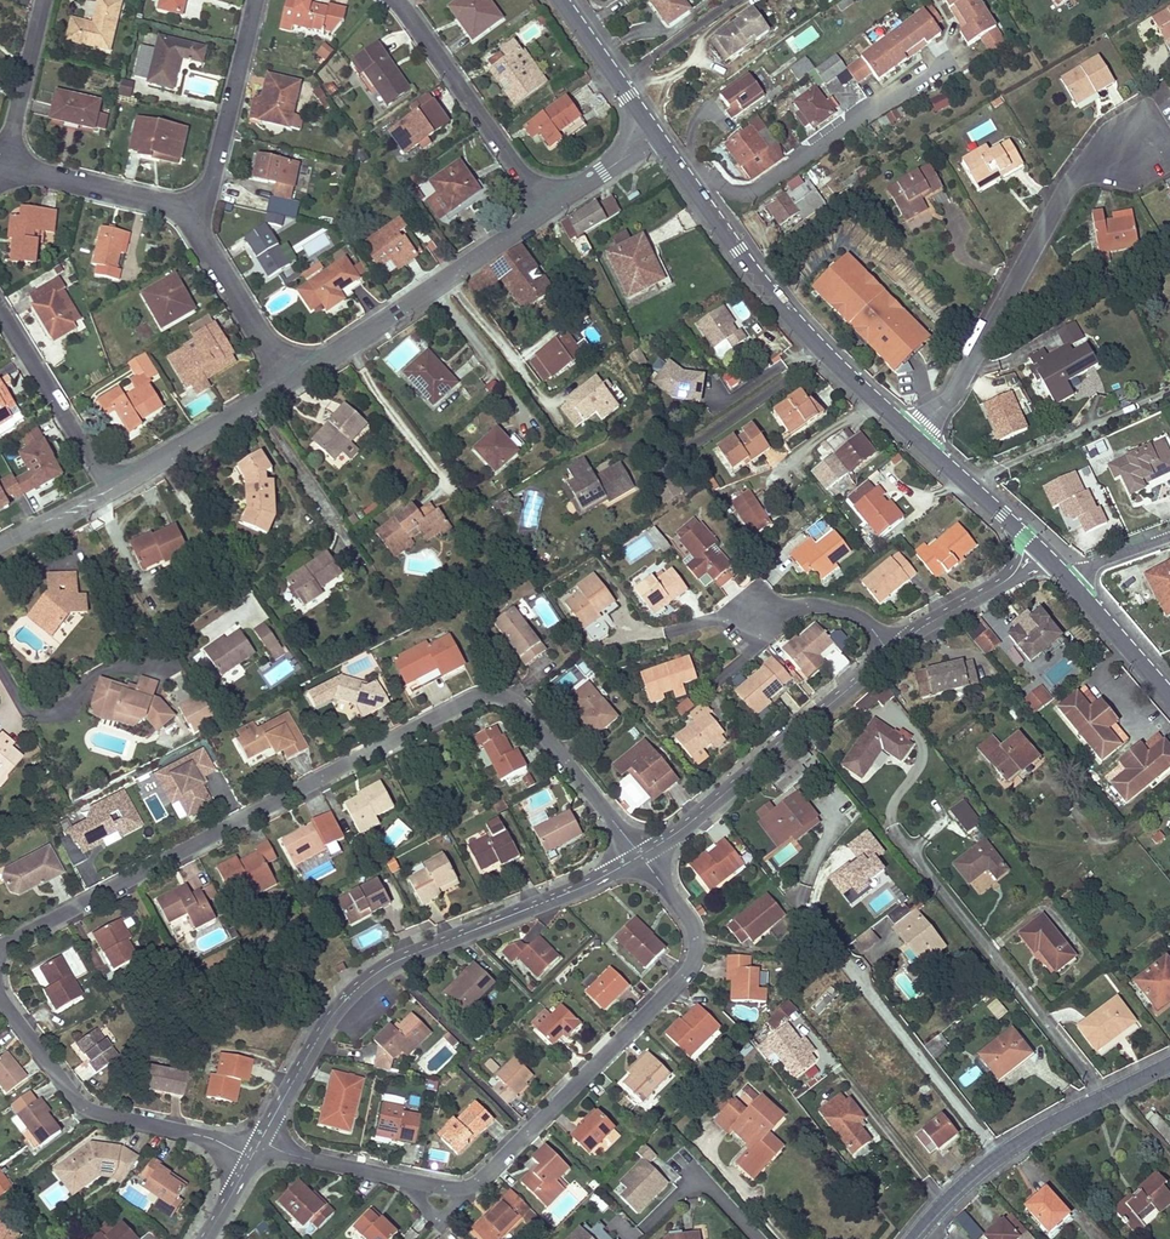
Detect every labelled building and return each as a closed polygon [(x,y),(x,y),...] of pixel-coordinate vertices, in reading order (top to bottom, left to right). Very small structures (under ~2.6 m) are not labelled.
[(68,40),(109,50),(120,2),(111,0),(100,0),(94,25),(72,20),(68,40)] [(185,0),(161,0),(159,9),(181,14),(185,0)] [(279,30),(291,32),(293,27),(324,35),(325,33),(333,34),(343,21),(345,11),(329,7),(328,11),(310,6),(311,3),(298,0),(297,0),(296,3),(287,1),(279,30)] [(452,6),(468,29),(466,31),(472,40),(500,19),(487,0),(460,0),(452,6)] [(649,3),(656,13),(658,12),(668,26),(688,11),(681,0),(653,0),(649,3)] [(836,4),(841,12),(853,3),(851,0),(842,0),(836,4)] [(964,31),(960,33),(967,44),(971,42),(973,41),(981,36),(990,52),(1006,42),(981,0),(946,0),(964,31)] [(931,6),(924,11),(936,26),(942,21),(931,6)] [(1155,17),(1157,21),(1153,23),(1169,52),(1169,8),(1155,17)] [(737,28),(735,26),(718,39),(732,58),(750,46),(748,43),(756,37),(758,40),(759,41),(769,33),(753,11),(742,19),(743,20),(745,22),(737,28)] [(924,11),(862,57),(874,73),(880,81),(942,35),(936,26),(924,11)] [(140,45),(133,77),(149,80),(148,82),(173,88),(181,57),(202,62),(205,49),(159,37),(156,49),(140,45)] [(748,43),(750,46),(758,40),(756,37),(748,43)] [(854,41),(840,51),(847,61),(857,54),(853,47),(857,45),(854,41)] [(327,61),(334,49),(323,42),(316,54),(327,61)] [(505,59),(493,67),(490,70),(514,104),(545,81),(538,71),(536,72),(529,77),(515,57),(521,52),(514,43),(500,52),(505,59)] [(376,47),(352,63),(360,75),(363,73),(387,105),(408,90),(376,47)] [(533,60),(542,55),(538,47),(528,51),(533,60)] [(500,52),(489,60),(493,67),(505,59),(500,52)] [(522,52),(521,52),(515,57),(529,77),(536,72),(522,52)] [(835,55),(814,70),(825,85),(846,69),(835,55)] [(874,73),(862,57),(847,68),(860,84),(874,73)] [(1060,80),(1073,101),(1093,90),(1096,94),(1113,84),(1098,58),(1060,80)] [(789,71),(798,82),(814,70),(806,59),(789,71)] [(269,91),(262,122),(289,128),(292,114),(299,84),(269,76),(265,90),(269,91)] [(750,76),(721,98),(732,112),(728,115),(733,121),(765,97),(750,76)] [(132,85),(121,82),(117,95),(129,98),(132,85)] [(248,119),(262,122),(269,91),(265,90),(262,89),(260,98),(256,100),(253,99),(248,119)] [(795,104),(801,112),(809,124),(813,130),(833,115),(830,112),(834,109),(829,102),(825,105),(814,90),(795,104)] [(1093,90),(1073,101),(1075,106),(1096,94),(1093,90)] [(94,129),(94,128),(97,114),(100,102),(58,92),(52,119),(94,129)] [(946,94),(929,102),(935,113),(951,105),(946,94)] [(404,154),(418,144),(426,139),(448,124),(427,95),(410,107),(415,115),(390,133),(404,154)] [(543,114),(532,121),(540,133),(550,147),(561,139),(557,133),(579,118),(565,97),(543,113),(543,114)] [(908,116),(902,106),(878,121),(883,131),(908,116)] [(809,124),(801,112),(795,116),(804,128),(809,124)] [(97,114),(94,128),(104,130),(107,116),(97,114)] [(292,114),(289,128),(301,131),(304,117),(292,114)] [(742,162),(738,165),(750,181),(786,155),(758,117),(748,125),(751,129),(766,149),(744,165),(742,162)] [(140,155),(151,157),(152,153),(180,159),(186,130),(138,119),(131,149),(140,151),(140,155)] [(540,133),(532,121),(525,127),(532,138),(540,133)] [(751,129),(725,148),(738,165),(742,162),(744,165),(766,149),(751,129)] [(426,139),(418,144),(422,149),(429,144),(426,139)] [(962,162),(975,184),(997,171),(1000,177),(1012,171),(1010,167),(1020,162),(1009,144),(989,154),(986,149),(962,162)] [(152,153),(151,157),(179,163),(180,159),(152,153)] [(259,157),(255,175),(277,180),(277,184),(273,202),(289,206),(297,166),(259,157)] [(1020,162),(1010,167),(1012,171),(1021,165),(1020,162)] [(459,163),(430,182),(450,212),(478,192),(459,163)] [(901,193),(891,199),(902,217),(911,211),(912,212),(924,205),(921,200),(919,197),(928,191),(930,195),(941,189),(929,167),(897,185),(901,193)] [(997,171),(975,184),(978,190),(1000,177),(997,171)] [(255,175),(254,179),(277,184),(277,180),(255,175)] [(799,176),(787,184),(795,195),(789,200),(785,195),(767,207),(780,227),(800,213),(806,221),(826,206),(815,191),(807,197),(802,190),(806,187),(799,176)] [(897,185),(887,191),(891,199),(901,193),(897,185)] [(919,197),(921,200),(930,195),(928,191),(919,197)] [(613,200),(598,210),(604,221),(619,211),(613,200)] [(595,204),(574,217),(583,233),(604,221),(598,210),(595,204)] [(911,211),(902,217),(905,222),(927,210),(924,205),(912,212),(911,211)] [(12,219),(10,238),(15,239),(13,261),(36,264),(38,242),(33,242),(35,230),(54,232),(55,213),(23,209),(22,220),(12,219)] [(1092,215),(1098,256),(1108,254),(1106,246),(1113,244),(1114,248),(1137,245),(1134,222),(1115,225),(1115,221),(1104,223),(1102,214),(1092,215)] [(272,215),(270,222),(270,224),(283,227),(285,218),(272,215)] [(569,240),(574,237),(581,233),(583,233),(574,217),(561,224),(569,240)] [(397,236),(406,230),(399,220),(363,246),(379,269),(391,260),(398,270),(416,258),(403,239),(400,241),(397,236)] [(119,270),(122,253),(127,233),(101,226),(93,264),(97,265),(95,275),(119,281),(122,270),(119,270)] [(244,238),(260,263),(263,269),(268,277),(288,265),(265,226),(244,238)] [(422,253),(406,230),(397,236),(400,241),(403,239),(416,258),(422,253)] [(613,236),(617,245),(630,240),(626,230),(613,236)] [(127,233),(122,253),(126,255),(132,234),(127,233)] [(575,239),(575,240),(574,241),(583,256),(592,252),(583,235),(582,236),(581,235),(575,239)] [(641,236),(607,254),(629,296),(663,280),(641,236)] [(1106,246),(1108,254),(1138,249),(1137,245),(1114,248),(1113,244),(1106,246)] [(520,248),(489,269),(494,277),(497,275),(501,280),(523,310),(551,292),(543,279),(536,269),(535,269),(520,248)] [(849,253),(812,288),(896,376),(933,340),(849,253)] [(1108,254),(1098,256),(1100,265),(1109,263),(1108,254)] [(340,303),(335,295),(339,292),(358,279),(352,270),(345,260),(326,272),(309,284),(298,291),(305,301),(308,299),(311,305),(319,300),(322,304),(327,312),(340,303)] [(59,264),(53,268),(57,274),(63,271),(59,264)] [(360,264),(352,270),(358,279),(366,273),(360,264)] [(309,284),(326,272),(322,266),(304,278),(309,284)] [(489,269),(481,274),(490,288),(501,280),(497,275),(494,277),(489,269)] [(481,274),(467,284),(471,291),(476,297),(490,288),(481,274)] [(192,311),(184,297),(187,295),(176,276),(143,295),(163,329),(192,311)] [(34,306),(52,336),(74,323),(82,318),(65,290),(66,288),(60,279),(31,296),(35,304),(34,306)] [(339,292),(335,295),(340,303),(344,300),(339,292)] [(187,295),(184,297),(192,311),(196,309),(187,295)] [(308,299),(305,301),(311,311),(322,304),(319,300),(311,305),(308,299)] [(721,308),(732,324),(735,322),(724,306),(721,308)] [(698,323),(714,348),(727,340),(732,349),(746,340),(740,331),(737,333),(732,324),(721,308),(698,323)] [(209,314),(189,327),(197,339),(185,346),(186,349),(170,359),(187,389),(193,385),(198,394),(209,387),(205,381),(202,375),(225,361),(213,341),(222,336),(209,314)] [(1069,347),(1068,346),(1084,337),(1075,320),(1059,329),(1056,331),(1067,348),(1069,347)] [(74,323),(52,336),(55,340),(76,327),(74,323)] [(537,357),(530,362),(544,381),(551,375),(552,377),(580,355),(574,347),(573,347),(564,335),(536,355),(537,357)] [(202,375),(205,381),(238,361),(222,336),(213,341),(225,361),(202,375)] [(1040,373),(1033,377),(1036,383),(1040,381),(1047,394),(1066,383),(1097,366),(1087,347),(1073,355),(1069,347),(1067,348),(1048,359),(1044,352),(1029,359),(1034,368),(1037,366),(1040,373)] [(643,363),(636,349),(626,356),(632,368),(643,363)] [(427,352),(425,354),(446,378),(448,376),(427,352)] [(146,353),(129,364),(137,377),(132,381),(138,390),(125,398),(119,389),(100,401),(108,413),(115,409),(130,433),(142,426),(140,422),(162,408),(148,385),(150,384),(149,381),(159,375),(146,353)] [(446,378),(425,354),(404,374),(433,405),(455,384),(448,376),(446,378)] [(683,376),(684,373),(669,362),(666,366),(678,375),(683,376)] [(705,377),(684,373),(683,376),(678,375),(666,366),(653,383),(673,398),(701,402),(705,377)] [(1034,368),(1030,370),(1033,377),(1040,373),(1037,366),(1034,368)] [(569,403),(561,409),(575,426),(582,421),(583,422),(595,413),(601,421),(617,408),(605,391),(609,387),(604,380),(598,385),(594,380),(567,401),(569,403)] [(1066,383),(1047,394),(1054,407),(1073,397),(1066,383)] [(0,393),(0,396),(9,411),(16,406),(6,389),(0,393)] [(773,411),(787,432),(802,422),(805,426),(824,413),(810,401),(808,403),(801,392),(773,411)] [(13,418),(9,411),(0,396),(0,426),(13,418)] [(331,427),(315,445),(333,461),(341,452),(349,442),(350,443),(366,425),(344,405),(328,423),(331,427)] [(484,433),(493,419),(480,411),(471,425),(484,433)] [(802,422),(787,432),(790,436),(805,426),(802,422)] [(328,423),(312,442),(315,445),(331,427),(328,423)] [(727,447),(720,452),(732,470),(745,462),(744,459),(747,457),(749,460),(750,461),(768,449),(752,425),(742,432),(744,435),(736,440),(734,438),(725,443),(727,447)] [(65,476),(38,426),(20,436),(28,450),(18,455),(28,473),(17,478),(27,496),(35,512),(45,506),(37,491),(47,486),(65,476)] [(496,429),(474,450),(495,472),(517,452),(496,429)] [(830,437),(824,442),(829,449),(833,453),(836,457),(848,473),(874,452),(858,432),(849,440),(842,431),(832,440),(830,437)] [(349,442),(341,452),(349,459),(357,450),(350,443),(349,442)] [(829,449),(824,442),(820,445),(826,452),(829,449)] [(725,443),(717,448),(720,452),(727,447),(725,443)] [(1158,444),(1168,468),(1159,472),(1161,475),(1169,471),(1169,462),(1161,443),(1158,444)] [(1141,488),(1139,485),(1138,481),(1148,477),(1150,480),(1161,475),(1159,472),(1168,468),(1158,444),(1110,465),(1114,476),(1120,474),(1128,494),(1141,488)] [(833,453),(825,460),(828,464),(836,457),(833,453)] [(248,512),(243,525),(266,535),(273,518),(271,482),(265,482),(264,476),(271,472),(259,454),(252,459),(254,462),(244,469),(250,479),(252,512),(248,512)] [(828,464),(825,460),(812,470),(826,488),(848,473),(836,457),(828,464)] [(246,482),(248,512),(252,512),(250,479),(244,469),(254,462),(252,459),(235,470),(244,484),(246,482)] [(574,482),(567,486),(582,511),(605,498),(607,501),(608,504),(633,490),(619,465),(594,479),(583,460),(567,469),(574,482)] [(1089,491),(1085,493),(1075,472),(1042,487),(1052,508),(1057,506),(1062,517),(1067,515),(1069,518),(1075,520),(1080,520),(1086,534),(1105,526),(1109,524),(1101,508),(1098,509),(1094,503),(1089,491)] [(709,473),(703,477),(706,481),(712,478),(709,473)] [(10,506),(7,500),(14,496),(17,501),(25,496),(23,491),(13,474),(0,481),(0,512),(10,506)] [(1138,481),(1139,485),(1150,480),(1148,477),(1138,481)] [(712,478),(706,481),(708,485),(712,491),(719,488),(712,478)] [(847,498),(853,505),(874,489),(868,481),(847,498)] [(582,511),(567,486),(563,489),(579,517),(607,501),(605,498),(582,511)] [(899,519),(881,497),(884,494),(878,486),(874,489),(853,505),(878,536),(899,519)] [(747,490),(732,500),(755,535),(770,524),(747,490)] [(884,494),(881,497),(899,519),(903,516),(884,494)] [(429,506),(426,508),(431,515),(434,513),(429,506)] [(376,534),(391,552),(409,540),(418,533),(421,538),(444,522),(436,511),(434,513),(431,515),(426,508),(417,514),(412,507),(376,534)] [(238,523),(243,525),(248,512),(243,510),(238,523)] [(444,522),(421,538),(425,543),(438,534),(440,537),(449,530),(444,522)] [(696,560),(687,568),(697,580),(706,573),(714,582),(726,571),(716,557),(714,559),(707,551),(713,546),(714,541),(700,524),(680,540),(692,555),(696,551),(701,557),(696,560)] [(926,545),(916,554),(935,577),(944,568),(947,572),(957,563),(956,561),(962,556),(975,545),(958,524),(929,548),(926,545)] [(130,544),(140,565),(161,556),(163,561),(165,564),(188,553),(175,526),(153,537),(151,534),(130,544)] [(789,554),(796,563),(801,558),(810,569),(817,577),(834,563),(849,551),(834,532),(816,545),(810,538),(789,554)] [(409,540),(391,552),(394,557),(412,545),(409,540)] [(696,551),(692,555),(696,560),(701,557),(696,551)] [(297,580),(289,585),(303,607),(322,594),(319,589),(341,574),(327,554),(295,576),(297,580)] [(719,555),(716,557),(726,571),(730,568),(719,555)] [(161,556),(140,565),(142,571),(163,561),(161,556)] [(892,558),(862,583),(878,603),(915,572),(902,556),(895,562),(892,558)] [(801,558),(796,563),(805,573),(810,569),(801,558)] [(834,563),(817,577),(820,580),(837,566),(834,563)] [(1151,587),(1156,585),(1169,613),(1169,564),(1145,576),(1151,587)] [(635,590),(649,611),(664,600),(667,604),(686,590),(672,570),(658,580),(650,568),(646,572),(650,578),(635,590)] [(47,595),(37,608),(48,615),(39,626),(52,637),(71,614),(87,613),(85,596),(77,597),(75,573),(57,574),(59,587),(66,587),(67,593),(50,594),(47,595)] [(57,574),(48,576),(50,594),(67,593),(66,587),(59,587),(57,574)] [(609,629),(600,617),(598,615),(595,610),(600,607),(603,611),(614,603),(594,575),(576,588),(580,594),(565,605),(575,618),(580,615),(588,626),(583,630),(592,641),(598,643),(608,635),(609,629)] [(295,576),(286,582),(289,585),(297,580),(295,576)] [(1151,587),(1166,616),(1169,614),(1169,613),(1156,585),(1151,587)] [(664,600),(649,611),(652,615),(667,604),(664,600)] [(614,603),(603,611),(607,617),(618,608),(614,603)] [(37,608),(30,618),(39,626),(48,615),(37,608)] [(492,623),(519,659),(539,644),(513,608),(492,623)] [(1026,657),(1032,652),(1037,648),(1041,653),(1061,636),(1040,611),(1030,619),(1038,628),(1024,639),(1016,630),(1008,636),(1026,657)] [(985,612),(977,616),(981,622),(988,618),(985,612)] [(580,615),(575,618),(583,630),(588,626),(580,615)] [(253,631),(266,650),(277,643),(264,623),(253,631)] [(784,653),(801,671),(818,656),(832,643),(828,639),(816,624),(784,653)] [(225,641),(213,650),(206,655),(221,676),(254,654),(239,632),(225,641)] [(828,639),(832,643),(842,655),(853,645),(843,632),(835,633),(828,639)] [(988,633),(974,643),(985,656),(998,645),(988,633)] [(443,678),(464,666),(449,637),(429,648),(426,643),(404,655),(417,681),(439,669),(443,678)] [(211,646),(213,650),(225,641),(223,638),(211,646)] [(277,643),(266,650),(271,658),(282,650),(277,643)] [(539,644),(519,659),(525,666),(544,651),(539,644)] [(768,647),(765,650),(771,656),(780,666),(783,664),(768,647)] [(1037,648),(1032,652),(1036,657),(1041,653),(1037,648)] [(412,694),(443,678),(439,669),(417,681),(404,655),(394,661),(412,694)] [(735,693),(753,713),(768,699),(791,679),(789,676),(780,666),(771,656),(762,664),(764,667),(735,693)] [(818,656),(801,671),(806,677),(823,663),(818,656)] [(640,674),(649,699),(662,694),(662,691),(671,687),(672,690),(675,698),(685,694),(682,684),(696,679),(689,658),(640,674)] [(962,661),(913,674),(917,687),(929,684),(931,695),(977,683),(972,661),(962,664),(962,661)] [(793,673),(789,676),(791,679),(797,685),(801,682),(793,673)] [(340,676),(333,696),(352,703),(360,717),(384,705),(372,683),(368,685),(340,676)] [(128,687),(108,681),(104,693),(110,695),(106,710),(142,721),(146,717),(151,723),(156,719),(162,727),(174,717),(159,700),(153,698),(158,682),(142,678),(139,688),(137,695),(128,692),(129,688),(128,687)] [(104,693),(108,681),(101,679),(91,712),(91,713),(102,719),(118,722),(135,727),(142,721),(106,710),(110,695),(104,693)] [(587,683),(567,698),(578,712),(580,711),(584,715),(579,718),(594,736),(616,719),(587,683)] [(881,683),(852,707),(857,712),(859,710),(865,706),(868,710),(878,702),(882,707),(893,698),(881,683)] [(931,695),(929,684),(917,687),(920,698),(931,695)] [(128,685),(128,687),(129,688),(128,692),(137,695),(139,688),(128,685)] [(1053,699),(1042,686),(1025,701),(1037,714),(1053,699)] [(202,697),(197,689),(193,692),(197,699),(202,697)] [(1090,708),(1076,692),(1058,707),(1102,760),(1120,744),(1107,729),(1114,723),(1097,702),(1090,708)] [(662,694),(649,699),(650,704),(664,699),(662,694)] [(219,723),(202,697),(197,699),(179,708),(192,735),(219,723)] [(694,707),(688,699),(675,709),(681,717),(694,707)] [(768,699),(753,713),(756,717),(771,703),(768,699)] [(723,732),(709,714),(711,712),(702,701),(687,714),(695,723),(675,739),(691,759),(692,758),(698,765),(707,757),(702,750),(711,742),(720,735),(723,732)] [(865,706),(859,710),(863,715),(868,710),(865,706)] [(245,759),(269,747),(277,743),(281,750),(286,760),(305,750),(287,714),(257,729),(253,722),(236,731),(239,738),(235,740),(245,759)] [(156,719),(151,723),(158,731),(162,727),(156,719)] [(874,720),(843,766),(861,779),(882,750),(900,763),(911,746),(874,720)] [(509,755),(500,737),(495,727),(474,738),(480,748),(483,746),(501,780),(525,768),(516,751),(513,753),(509,755)] [(720,735),(711,742),(715,747),(723,740),(720,735)] [(1018,735),(1015,738),(1021,745),(1023,742),(1018,735)] [(504,736),(500,737),(509,755),(513,753),(504,736)] [(1,788),(5,782),(5,778),(21,760),(9,751),(13,746),(3,738),(0,741),(0,788),(1,788)] [(1021,745),(1015,738),(1001,749),(992,738),(978,749),(980,752),(1006,783),(1018,772),(1026,766),(1028,768),(1038,760),(1023,742),(1021,745)] [(620,776),(628,770),(631,767),(649,788),(652,785),(660,794),(676,782),(643,741),(612,766),(620,776)] [(1109,786),(1125,804),(1169,766),(1169,751),(1161,741),(1146,755),(1140,748),(1119,766),(1125,772),(1109,786)] [(277,743),(269,747),(273,754),(281,750),(277,743)] [(812,754),(806,747),(795,756),(801,763),(812,754)] [(196,779),(201,776),(213,770),(202,750),(156,774),(168,796),(175,792),(180,794),(191,814),(209,804),(199,785),(196,779)] [(1026,766),(1018,772),(1020,775),(1028,768),(1026,766)] [(631,767),(628,770),(653,800),(660,794),(652,785),(649,788),(631,767)] [(204,782),(201,776),(196,779),(199,785),(204,782)] [(535,784),(529,776),(522,780),(527,789),(535,784)] [(363,795),(344,805),(360,834),(379,824),(375,817),(393,807),(380,783),(361,793),(363,795)] [(118,836),(139,826),(121,792),(89,808),(94,817),(67,831),(71,840),(60,846),(71,867),(86,860),(82,853),(90,848),(92,843),(115,831),(118,836)] [(191,814),(180,794),(175,792),(168,796),(171,803),(179,799),(187,816),(191,814)] [(775,812),(763,821),(779,841),(799,826),(801,830),(816,818),(798,795),(775,812)] [(503,800),(492,806),(496,814),(508,808),(503,800)] [(962,801),(949,811),(968,834),(980,824),(962,801)] [(756,811),(763,821),(775,812),(768,802),(756,811)] [(738,805),(722,818),(727,824),(742,811),(738,805)] [(570,812),(534,830),(546,853),(582,834),(570,812)] [(330,813),(312,823),(314,826),(282,843),(294,865),(314,855),(313,853),(325,846),(342,837),(330,813)] [(801,830),(791,837),(795,842),(820,823),(816,818),(801,830)] [(487,837),(468,847),(481,872),(494,865),(492,862),(498,860),(501,866),(519,856),(498,819),(486,825),(489,832),(486,834),(487,837)] [(779,841),(763,821),(759,824),(778,847),(791,837),(801,830),(799,826),(779,841)] [(848,845),(858,859),(830,878),(850,907),(891,879),(877,859),(885,854),(878,844),(869,831),(848,845)] [(241,866),(239,863),(237,858),(217,868),(229,891),(249,881),(252,888),(272,877),(266,864),(276,859),(267,841),(256,847),(259,853),(261,856),(241,866)] [(711,860),(708,856),(706,854),(690,866),(710,892),(736,872),(732,867),(740,860),(724,841),(716,847),(717,849),(720,853),(711,860)] [(984,842),(955,865),(969,883),(988,869),(996,879),(1006,871),(984,842)] [(325,846),(313,853),(314,855),(326,849),(325,846)] [(5,869),(1,878),(9,892),(18,895),(37,884),(39,886),(61,874),(47,847),(5,869)] [(717,849),(708,856),(711,860),(720,853),(717,849)] [(259,853),(239,863),(241,866),(261,856),(259,853)] [(423,865),(425,868),(444,857),(442,854),(432,859),(432,861),(423,865)] [(444,857),(425,868),(426,871),(409,881),(422,905),(441,895),(440,894),(438,890),(456,880),(444,857)] [(393,858),(385,862),(391,873),(399,869),(393,858)] [(740,860),(732,867),(736,872),(744,866),(740,860)] [(272,877),(252,888),(256,895),(276,884),(272,877)] [(456,880),(438,890),(440,894),(459,884),(456,880)] [(338,901),(348,920),(369,909),(371,914),(390,904),(378,881),(338,901)] [(186,885),(180,888),(186,898),(191,895),(186,885)] [(215,892),(212,886),(204,890),(207,897),(215,892)] [(186,898),(180,888),(156,901),(168,923),(187,913),(195,929),(215,919),(201,890),(191,895),(186,898)] [(748,937),(750,940),(767,925),(770,929),(784,916),(767,895),(727,928),(740,944),(748,937)] [(369,909),(348,920),(351,925),(371,914),(369,909)] [(915,912),(893,929),(922,964),(944,947),(915,912)] [(1041,917),(1019,935),(1033,953),(1037,951),(1055,972),(1074,957),(1041,917)] [(636,919),(632,922),(649,940),(651,937),(653,936),(636,919)] [(119,920),(95,932),(105,951),(102,953),(111,971),(135,959),(125,942),(129,940),(119,920)] [(649,940),(632,922),(616,938),(647,970),(665,951),(651,937),(649,940)] [(767,925),(750,940),(753,943),(770,929),(767,925)] [(869,929),(857,940),(865,949),(878,938),(869,929)] [(95,932),(92,934),(102,953),(105,951),(95,932)] [(518,958),(531,972),(544,972),(558,958),(539,937),(526,950),(519,943),(508,946),(501,953),(512,964),(518,958)] [(728,956),(727,971),(732,971),(732,982),(731,1002),(766,1004),(767,991),(757,990),(758,970),(750,969),(750,957),(728,956)] [(60,957),(42,966),(53,986),(50,988),(43,992),(54,1011),(81,996),(60,957)] [(1153,1008),(1169,995),(1169,964),(1166,959),(1135,984),(1153,1008)] [(343,964),(335,968),(338,972),(345,968),(343,964)] [(469,975),(447,997),(464,1014),(494,984),(474,964),(466,972),(469,975)] [(42,966),(39,968),(50,988),(53,986),(42,966)] [(587,993),(599,1006),(604,1001),(609,1006),(627,988),(610,970),(587,993)] [(466,972),(444,994),(447,997),(469,975),(466,972)] [(830,988),(810,1008),(818,1016),(837,995),(830,988)] [(1153,1008),(1157,1013),(1169,1003),(1169,995),(1153,1008)] [(994,1000),(987,1009),(1000,1019),(1008,1010),(994,1000)] [(1078,1029),(1094,1049),(1118,1031),(1121,1034),(1135,1024),(1116,1000),(1078,1029)] [(604,1001),(599,1006),(604,1011),(609,1006),(604,1001)] [(788,1001),(780,1009),(787,1016),(789,1018),(797,1010),(788,1001)] [(686,1026),(682,1023),(680,1020),(665,1035),(689,1058),(712,1035),(707,1030),(714,1023),(698,1006),(691,1014),(695,1018),(686,1026)] [(551,1017),(537,1031),(553,1046),(563,1036),(568,1031),(572,1035),(581,1026),(562,1007),(551,1017)] [(787,1016),(780,1009),(768,1022),(774,1029),(787,1016)] [(531,1025),(537,1031),(551,1017),(545,1011),(531,1025)] [(691,1014),(682,1023),(686,1026),(695,1018),(691,1014)] [(374,1041),(379,1046),(392,1060),(393,1061),(402,1052),(409,1045),(414,1050),(430,1033),(412,1015),(395,1031),(390,1026),(374,1041)] [(714,1023),(707,1030),(712,1035),(719,1028),(714,1023)] [(816,1063),(811,1056),(816,1052),(806,1038),(801,1041),(798,1038),(790,1026),(756,1049),(765,1062),(774,1055),(792,1080),(816,1063)] [(95,1029),(75,1044),(84,1056),(87,1054),(92,1060),(88,1063),(95,1073),(116,1058),(95,1029)] [(568,1031),(563,1036),(567,1040),(572,1035),(568,1031)] [(1118,1031),(1094,1049),(1096,1053),(1121,1034),(1118,1031)] [(453,1048),(458,1043),(448,1032),(443,1037),(453,1048)] [(1011,1032),(979,1057),(997,1080),(1015,1066),(1017,1069),(1032,1058),(1011,1032)] [(940,1034),(936,1038),(943,1047),(948,1043),(940,1034)] [(936,1038),(923,1047),(931,1057),(943,1047),(936,1038)] [(409,1045),(402,1052),(407,1057),(414,1050),(409,1045)] [(379,1046),(374,1068),(377,1068),(390,1071),(392,1060),(379,1046)] [(943,1047),(931,1057),(934,1061),(946,1051),(943,1047)] [(5,1051),(1,1053),(11,1067),(15,1064),(5,1051)] [(1,1053),(0,1054),(0,1086),(4,1092),(25,1077),(15,1064),(11,1067),(1,1053)] [(634,1072),(630,1077),(622,1084),(643,1105),(653,1095),(653,1094),(670,1076),(647,1053),(631,1069),(634,1072)] [(206,1097),(228,1102),(233,1080),(238,1081),(245,1083),(251,1061),(220,1054),(215,1075),(211,1075),(206,1097)] [(489,1059),(483,1065),(492,1074),(499,1068),(489,1059)] [(502,1082),(493,1091),(506,1104),(533,1077),(515,1059),(497,1077),(502,1082)] [(148,1066),(143,1088),(180,1097),(185,1075),(148,1066)] [(318,1123),(340,1130),(343,1118),(351,1121),(361,1081),(332,1073),(318,1123)] [(233,1080),(228,1102),(233,1103),(238,1081),(233,1080)] [(744,1119),(730,1106),(716,1122),(729,1135),(733,1131),(749,1146),(752,1149),(750,1151),(738,1164),(753,1178),(766,1163),(762,1159),(766,1155),(770,1158),(780,1147),(766,1134),(781,1118),(761,1099),(760,1100),(747,1088),(743,1092),(756,1105),(748,1114),(744,1119)] [(11,1106),(17,1115),(37,1100),(31,1092),(11,1106)] [(41,1097),(37,1100),(47,1114),(51,1111),(41,1097)] [(860,1129),(856,1125),(860,1121),(863,1119),(848,1101),(844,1104),(839,1097),(820,1112),(852,1154),(869,1141),(860,1129)] [(47,1114),(37,1100),(17,1115),(41,1146),(60,1131),(47,1114)] [(734,1102),(730,1106),(744,1119),(748,1114),(734,1102)] [(382,1104),(376,1130),(389,1133),(390,1130),(396,1132),(394,1139),(413,1143),(419,1117),(400,1113),(401,1108),(382,1104)] [(449,1132),(442,1139),(457,1155),(467,1146),(467,1142),(471,1138),(473,1140),(492,1121),(475,1104),(456,1124),(453,1121),(445,1128),(449,1132)] [(581,1124),(583,1127),(597,1113),(594,1110),(581,1124)] [(597,1113),(583,1127),(572,1138),(589,1155),(614,1131),(597,1113)] [(1164,1137),(1169,1131),(1155,1114),(1148,1119),(1164,1137)] [(942,1117),(916,1137),(929,1153),(936,1148),(938,1151),(957,1136),(942,1117)] [(343,1118),(340,1130),(348,1132),(351,1121),(343,1118)] [(445,1128),(438,1135),(442,1139),(449,1132),(445,1128)] [(376,1130),(375,1135),(394,1139),(396,1132),(390,1130),(389,1133),(376,1130)] [(80,1149),(59,1165),(72,1184),(76,1181),(85,1183),(87,1173),(95,1167),(114,1171),(125,1178),(138,1158),(123,1148),(91,1141),(87,1144),(87,1150),(83,1153),(80,1149)] [(637,1215),(668,1184),(648,1165),(656,1157),(644,1144),(635,1153),(644,1161),(627,1178),(634,1185),(628,1192),(621,1199),(637,1215)] [(531,1173),(521,1183),(529,1192),(532,1189),(540,1198),(547,1191),(554,1199),(564,1190),(557,1182),(559,1180),(568,1170),(546,1147),(533,1161),(538,1166),(540,1168),(533,1175),(531,1173)] [(762,1159),(766,1163),(770,1158),(766,1155),(762,1159)] [(144,1188),(160,1199),(172,1207),(177,1199),(184,1188),(169,1177),(171,1175),(159,1167),(161,1164),(153,1159),(141,1175),(149,1180),(144,1188)] [(72,1184),(59,1165),(54,1169),(72,1193),(85,1183),(76,1181),(72,1184)] [(538,1166),(531,1173),(533,1175),(540,1168),(538,1166)] [(87,1173),(85,1183),(98,1173),(111,1176),(122,1183),(125,1178),(114,1171),(95,1167),(87,1173)] [(13,1187),(12,1184),(0,1169),(0,1197),(13,1187)] [(1117,1215),(1133,1233),(1143,1224),(1141,1221),(1155,1210),(1157,1212),(1169,1201),(1169,1196),(1162,1187),(1165,1184),(1157,1174),(1131,1196),(1130,1195),(1117,1206),(1121,1211),(1117,1215)] [(171,1175),(169,1177),(184,1188),(186,1185),(171,1175)] [(634,1185),(627,1178),(620,1184),(628,1192),(634,1185)] [(559,1180),(557,1182),(564,1190),(566,1187),(559,1180)] [(325,1208),(311,1194),(299,1182),(279,1202),(304,1227),(311,1221),(319,1229),(334,1213),(327,1205),(325,1208)] [(532,1189),(529,1192),(545,1208),(554,1199),(547,1191),(540,1198),(532,1189)] [(1046,1190),(1025,1208),(1049,1234),(1069,1216),(1046,1190)] [(476,1227),(488,1238),(501,1238),(521,1218),(529,1226),(538,1217),(511,1191),(476,1227)] [(314,1192),(311,1194),(325,1208),(327,1205),(314,1192)] [(172,1207),(160,1199),(155,1207),(172,1219),(178,1211),(172,1207)] [(177,1199),(172,1207),(178,1211),(183,1203),(177,1199)] [(1157,1212),(1159,1215),(1169,1206),(1169,1201),(1157,1212)] [(1117,1206),(1113,1210),(1117,1215),(1121,1211),(1117,1206)] [(372,1209),(370,1211),(380,1220),(382,1218),(372,1209)] [(370,1211),(353,1228),(364,1238),(393,1238),(398,1235),(382,1218),(380,1220),(370,1211)] [(965,1211),(957,1218),(974,1238),(978,1238),(985,1234),(965,1211)] [(1025,1232),(1014,1220),(1007,1226),(1004,1222),(985,1238),(986,1238),(1018,1238),(1025,1232)] [(19,1235),(0,1224),(0,1238),(16,1238),(19,1235)] [(123,1224),(106,1238),(136,1238),(123,1224)] [(1143,1224),(1133,1233),(1136,1236),(1146,1228),(1143,1224)] [(601,1230),(594,1237),(590,1232),(591,1231),(585,1225),(580,1230),(579,1229),(569,1238),(610,1238),(601,1230)] [(594,1237),(601,1230),(597,1225),(591,1231),(590,1232),(594,1237)] [(476,1227),(472,1231),(481,1238),(488,1238),(476,1227)]
